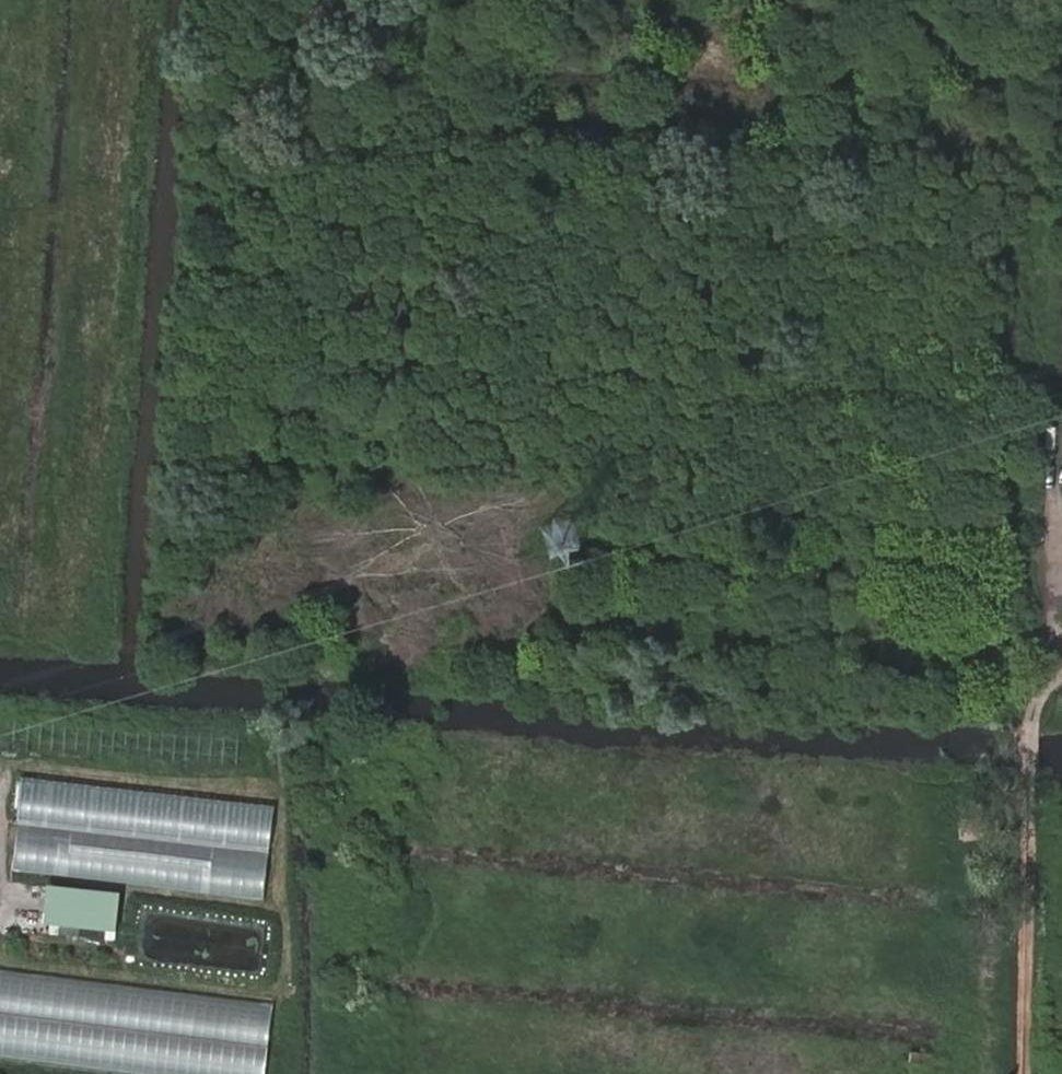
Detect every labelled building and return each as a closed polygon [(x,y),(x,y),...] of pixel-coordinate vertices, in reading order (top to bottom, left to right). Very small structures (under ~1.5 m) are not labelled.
[(271,997),(0,968),(0,1056),(165,1073),(263,1073),(271,997)]
